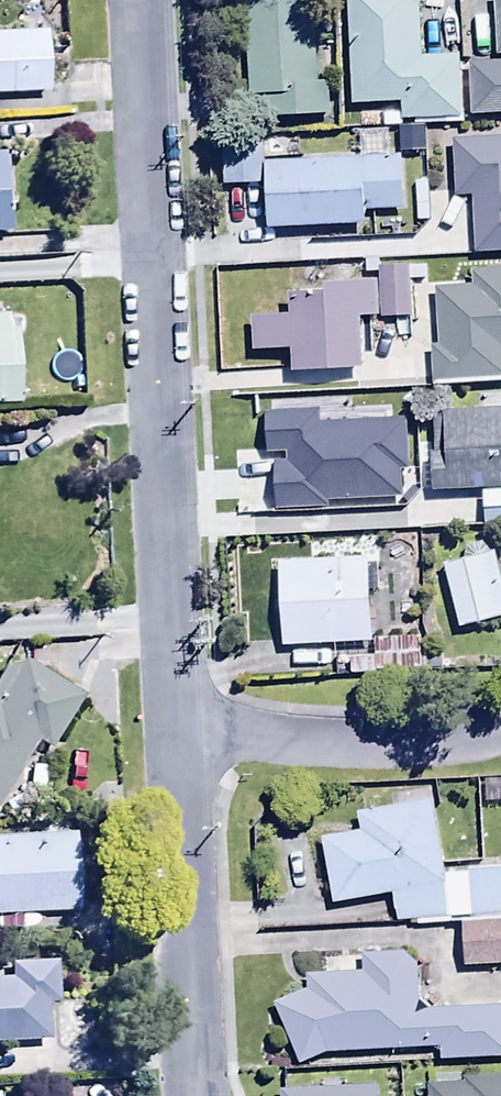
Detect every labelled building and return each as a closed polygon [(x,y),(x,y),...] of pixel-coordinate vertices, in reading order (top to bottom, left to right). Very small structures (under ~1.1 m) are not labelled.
[(351,111),(399,110),(399,124),(458,122),(456,62),(423,63),(421,10),(425,6),(419,0),(347,0),(351,111)] [(495,61),(499,61),(499,64),(469,66),(471,120),(500,119),(500,0),(492,0),(495,61)] [(311,4),(245,6),(249,99),(262,99),(263,120),(323,118),(322,89),(315,89),(311,4)] [(0,36),(0,98),(50,96),(47,34),(0,36)] [(258,142),(222,142),(222,188),(258,188),(258,142)] [(450,142),(451,205),(475,204),(475,256),(500,256),(500,142),(450,142)] [(402,162),(261,166),(263,232),(365,229),(364,213),(404,212),(402,162)] [(289,322),(251,322),(251,356),(289,356),(289,378),(359,378),(359,323),(410,323),(410,272),(375,272),(375,286),(321,286),(321,296),(289,296),(289,322)] [(433,291),(434,348),(429,348),(431,389),(500,386),(500,274),(470,275),(471,289),(433,291)] [(19,408),(16,334),(6,335),(5,319),(0,320),(0,409),(19,408)] [(396,433),(298,437),(301,514),(399,510),(396,433)] [(485,496),(436,498),(437,531),(486,530),(485,496)] [(444,573),(460,635),(500,624),(500,601),(491,561),(444,573)] [(370,564),(278,566),(280,650),(334,649),(335,678),(372,678),(370,564)] [(0,682),(0,808),(41,746),(51,752),(82,705),(14,660),(0,682)] [(321,842),(328,910),(391,904),(393,929),(500,919),(500,876),(438,882),(431,810),(358,818),(360,839),(321,842)] [(0,840),(0,918),(101,914),(98,836),(0,840)] [(462,928),(464,968),(500,966),(500,926),(462,928)] [(273,1007),(298,1069),(328,1057),(437,1052),(438,1063),(500,1060),(500,1011),(418,1015),(415,958),(359,961),(360,976),(304,978),(305,994),(273,1007)] [(46,1046),(45,1005),(61,1005),(60,965),(9,966),(10,982),(0,983),(0,1047),(46,1046)] [(427,1089),(428,1095),(500,1095),(500,1081),(463,1083),(464,1087),(427,1089)]
